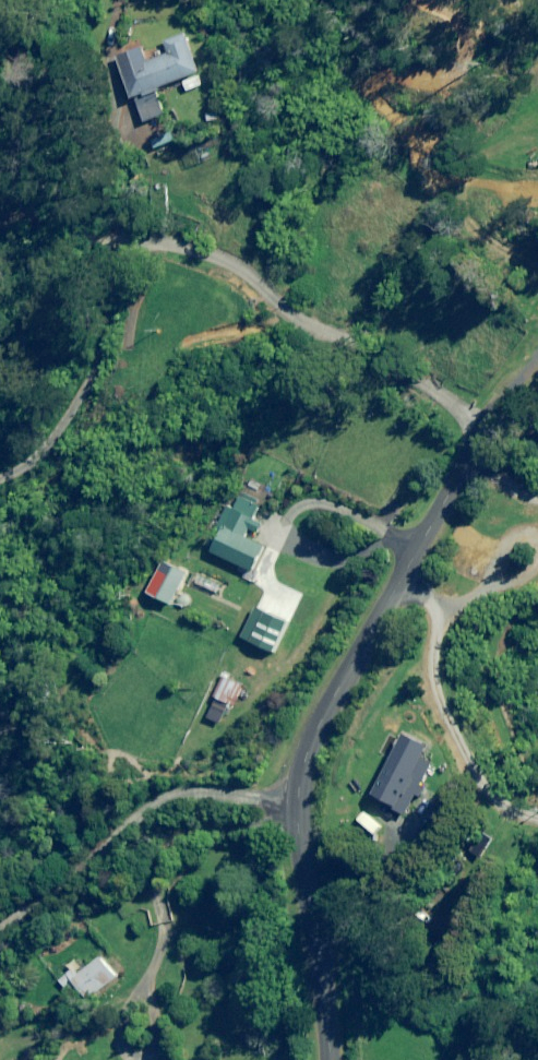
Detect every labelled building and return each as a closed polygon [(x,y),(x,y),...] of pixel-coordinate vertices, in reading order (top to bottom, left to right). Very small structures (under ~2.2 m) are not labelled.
[(202,85),(183,34),(163,41),(168,54),(145,63),(140,48),(114,57),(131,100),(133,99),(142,122),(163,114),(154,90),(181,80),(185,91),(202,85)] [(254,542),(265,518),(257,514),(259,508),(238,498),(232,511),(226,508),(214,534),(219,536),(212,553),(252,572),(264,547),(254,542)] [(181,584),(158,573),(148,594),(171,604),(181,584)] [(287,622),(266,612),(251,643),(271,653),(287,622)] [(215,699),(227,705),(227,704),(229,705),(239,685),(221,676),(211,696),(215,698),(215,699)] [(227,705),(215,699),(203,724),(214,730),(227,705)] [(68,973),(58,981),(66,992),(74,986),(85,1001),(115,979),(96,954),(80,965),(75,957),(62,966),(68,973)]
